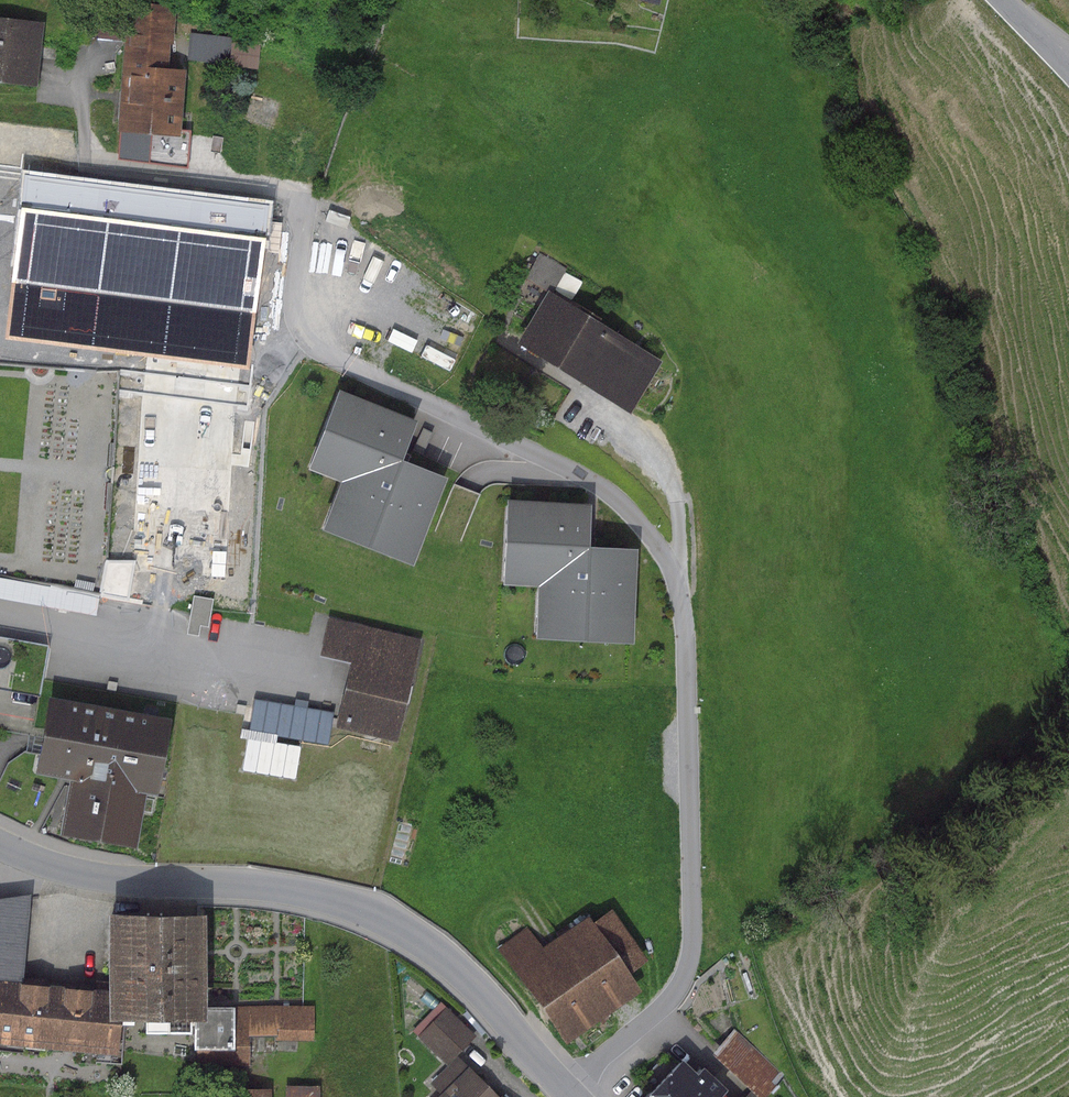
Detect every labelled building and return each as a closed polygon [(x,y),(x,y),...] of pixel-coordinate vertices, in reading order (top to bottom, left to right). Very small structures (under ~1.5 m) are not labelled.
[(97,34),(125,35),(127,2),(99,5),(97,34)] [(175,6),(127,2),(125,35),(117,131),(180,135),(184,69),(167,68),(169,44),(173,44),(175,6)] [(0,17),(0,81),(35,85),(43,23),(0,17)] [(231,43),(228,66),(257,69),(259,46),(231,43)] [(25,172),(5,339),(249,368),(270,202),(25,172)] [(566,268),(539,252),(526,277),(552,292),(566,268)] [(628,341),(547,291),(515,343),(596,392),(628,341)] [(661,360),(628,341),(596,392),(630,413),(661,360)] [(320,529),(409,565),(444,478),(398,459),(414,421),(336,389),(304,468),(339,482),(320,529)] [(433,432),(422,428),(412,450),(423,455),(433,432)] [(588,503),(505,499),(500,583),(535,585),(532,637),(630,642),(635,547),(585,544),(588,503)] [(135,560),(106,559),(105,581),(133,581),(135,560)] [(0,576),(0,599),(96,616),(100,595),(0,576)] [(213,598),(192,595),(185,634),(198,636),(200,626),(208,627),(213,598)] [(420,638),(329,617),(320,655),(350,662),(335,727),(396,741),(420,638)] [(40,695),(48,645),(0,636),(0,689),(40,695)] [(171,717),(46,696),(33,773),(69,780),(59,835),(136,848),(145,794),(157,796),(171,717)] [(21,984),(29,895),(0,899),(0,981),(21,984)] [(530,925),(499,947),(564,1041),(639,989),(627,971),(643,960),(608,910),(592,921),(587,914),(543,944),(530,925)] [(200,912),(103,913),(104,990),(104,1020),(132,1020),(141,1020),(188,1019),(191,1019),(201,1019),(201,1006),(200,912)] [(93,1053),(93,1063),(121,1065),(123,1025),(132,1025),(132,1020),(104,1020),(104,990),(21,984),(0,981),(0,1044),(93,1053)] [(474,1035),(440,1001),(411,1030),(445,1064),(474,1035)] [(312,1005),(201,1006),(201,1019),(191,1019),(191,1049),(194,1049),(194,1065),(248,1064),(247,1035),(276,1035),(276,1029),(312,1029),(312,1005)] [(188,1032),(188,1019),(141,1020),(141,1033),(188,1032)] [(276,1029),(276,1035),(276,1041),(312,1041),(312,1029),(276,1029)] [(733,1029),(710,1054),(755,1094),(758,1096),(766,1096),(785,1075),(733,1029)] [(642,1096),(717,1096),(716,1096),(723,1089),(700,1067),(695,1072),(680,1058),(677,1060),(666,1050),(639,1079),(649,1089),(642,1096)] [(457,1055),(428,1084),(439,1094),(436,1096),(499,1096),(457,1055)] [(284,1086),(284,1096),(318,1096),(318,1086),(284,1086)] [(219,1089),(219,1096),(270,1096),(270,1088),(219,1089)]
